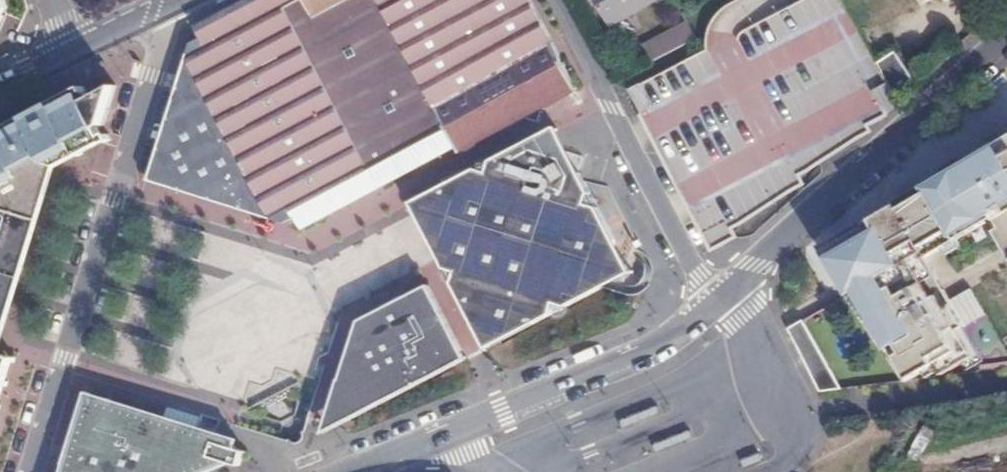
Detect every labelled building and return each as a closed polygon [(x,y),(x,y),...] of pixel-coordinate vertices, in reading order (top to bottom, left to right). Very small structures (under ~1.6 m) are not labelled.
[(9,9),(5,0),(0,0),(0,29),(9,9)] [(379,187),(351,133),(281,0),(249,0),(197,28),(205,42),(203,51),(194,56),(190,67),(196,72),(195,79),(190,82),(186,84),(182,96),(187,105),(184,111),(174,117),(171,128),(175,135),(174,141),(166,146),(173,160),(180,173),(186,186),(196,181),(201,183),(205,192),(215,194),(223,190),(233,194),(237,202),(247,204),(261,197),(269,212),(278,214),(287,212),(296,213),(302,227),(326,214),(322,205),(336,197),(341,206),(379,187)] [(379,187),(415,169),(408,156),(420,150),(426,163),(458,146),(462,152),(527,117),(536,120),(542,122),(544,109),(578,91),(530,0),(281,0),(351,133),(379,187)] [(652,0),(597,0),(609,23),(652,0)] [(901,111),(891,92),(875,63),(840,0),(739,0),(728,5),(709,16),(701,28),(702,41),(707,52),(704,54),(780,199),(804,186),(799,176),(873,134),(870,128),(884,120),(901,111)] [(645,46),(648,51),(653,63),(696,39),(687,23),(645,46)] [(875,63),(891,92),(911,81),(894,52),(875,63)] [(661,76),(738,222),(780,199),(704,54),(661,76)] [(730,226),(738,222),(661,76),(630,92),(639,110),(650,131),(688,203),(712,249),(735,236),(730,226)] [(89,100),(87,102),(75,141),(103,126),(115,86),(89,100)] [(83,87),(59,100),(67,118),(51,170),(50,173),(111,140),(103,126),(75,141),(87,102),(89,100),(83,87)] [(50,173),(51,170),(67,118),(59,100),(46,107),(25,118),(24,117),(0,130),(0,328),(50,173)] [(555,128),(512,150),(523,153),(537,146),(562,154),(566,165),(576,168),(555,128)] [(905,383),(934,366),(940,377),(972,359),(957,332),(962,329),(923,260),(988,223),(1006,256),(1006,139),(823,246),(860,310),(885,352),(887,351),(905,383)] [(428,234),(465,304),(475,307),(482,319),(512,327),(521,322),(533,325),(599,291),(612,263),(612,262),(615,242),(576,168),(566,165),(562,154),(537,146),(523,153),(512,150),(441,186),(437,199),(428,234)] [(408,156),(415,169),(421,166),(426,163),(420,150),(408,156)] [(410,201),(428,234),(430,224),(441,186),(410,201)] [(326,214),(341,206),(336,197),(329,201),(322,205),(326,214)] [(612,263),(599,291),(616,282),(632,274),(623,257),(615,242),(612,262),(612,263)] [(346,367),(342,381),(353,406),(459,351),(427,288),(386,309),(367,319),(359,324),(346,367)] [(966,326),(986,315),(972,288),(951,298),(966,326)] [(475,307),(465,304),(488,348),(533,325),(521,322),(512,327),(482,319),(475,307)] [(803,322),(788,330),(819,393),(841,390),(803,322)] [(9,366),(11,359),(0,355),(0,363),(9,366)] [(9,366),(0,363),(0,393),(9,366)] [(85,393),(71,439),(86,444),(92,423),(103,426),(108,411),(214,443),(229,447),(235,449),(237,440),(98,397),(85,393)] [(71,439),(60,471),(200,471),(205,470),(214,443),(108,411),(103,426),(92,423),(86,444),(71,439)] [(229,447),(214,443),(205,470),(224,463),(229,447)] [(243,452),(235,449),(229,447),(224,463),(238,468),(243,452)]
